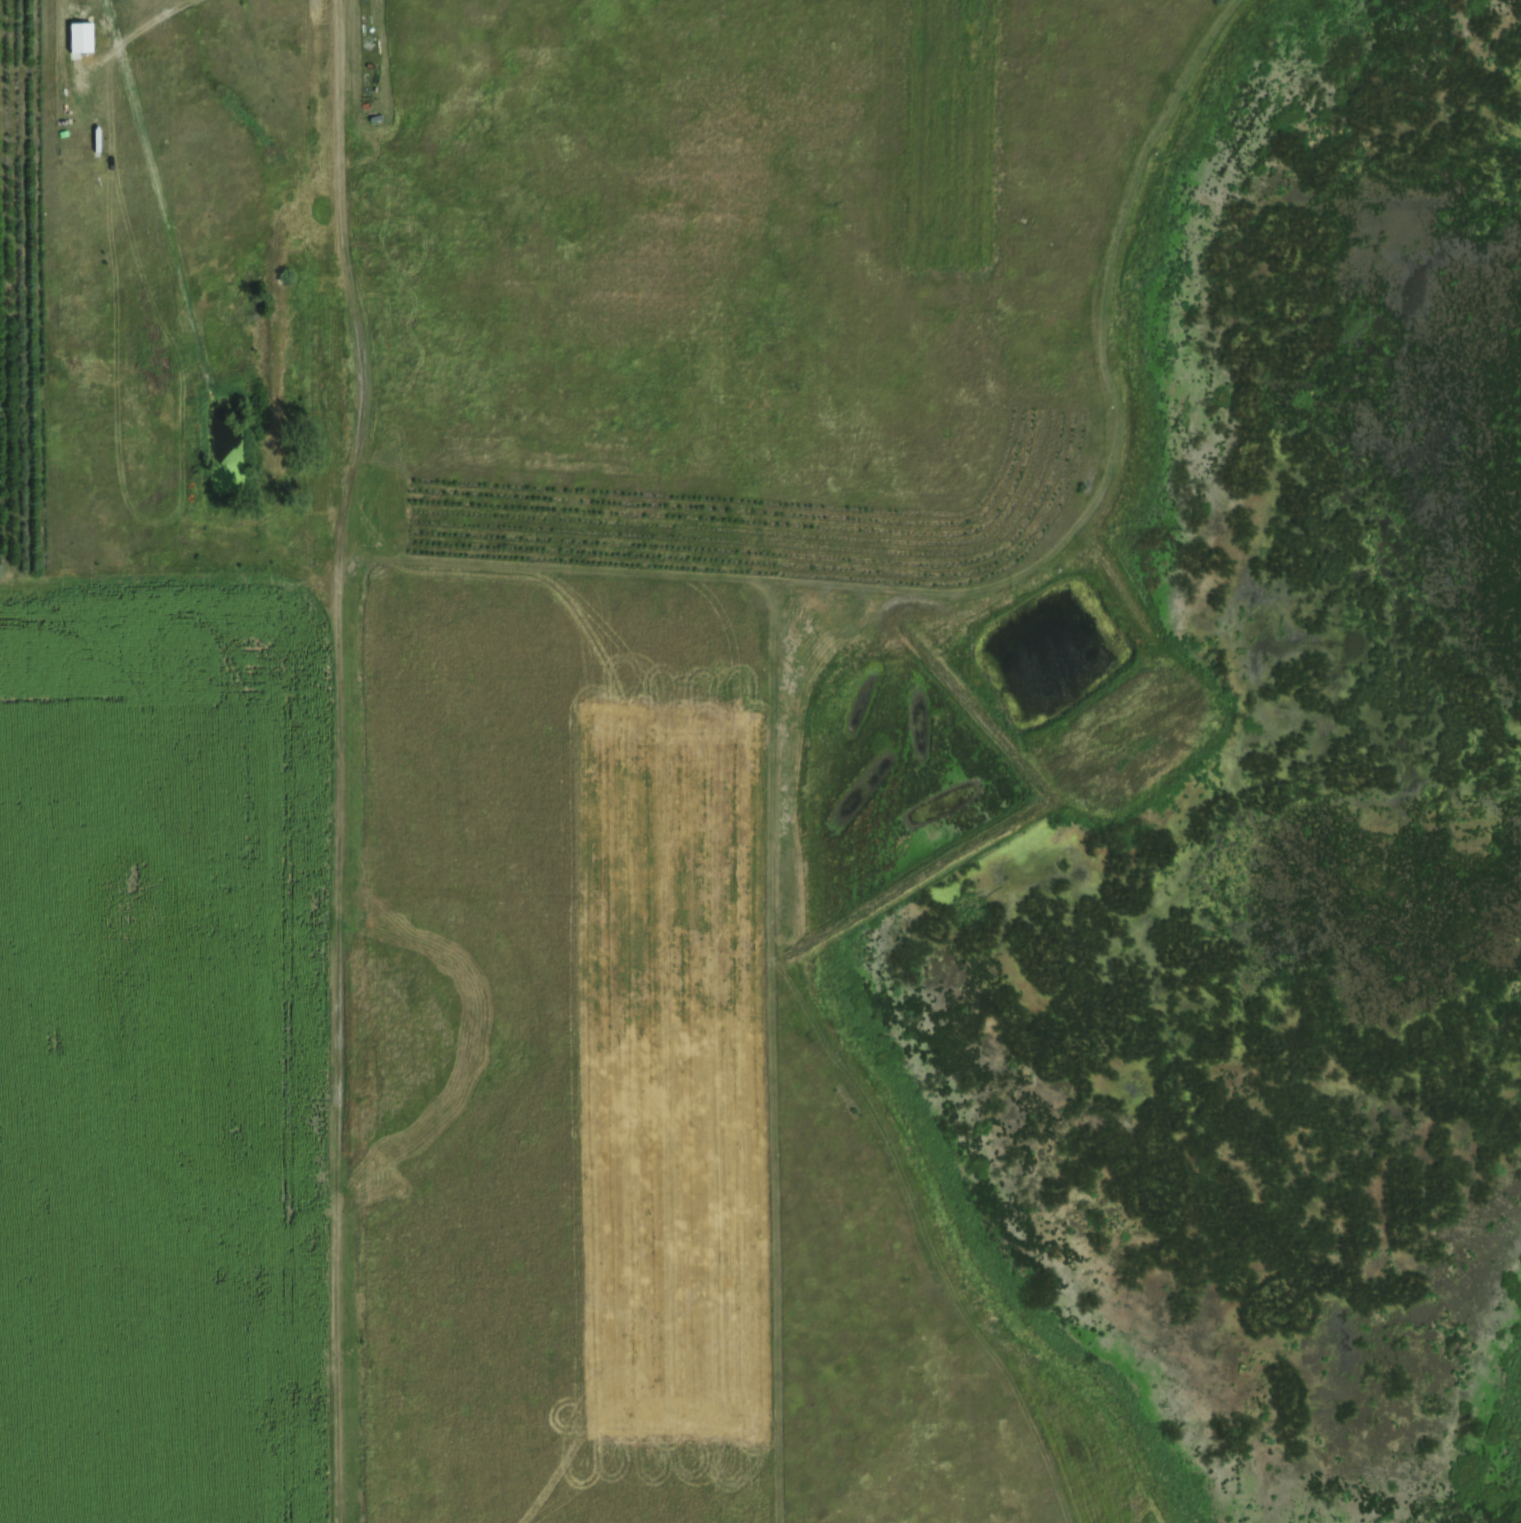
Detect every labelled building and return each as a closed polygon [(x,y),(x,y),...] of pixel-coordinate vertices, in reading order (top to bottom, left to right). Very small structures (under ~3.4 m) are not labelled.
[(93,52),(93,22),(70,22),(70,52),(93,52)]
